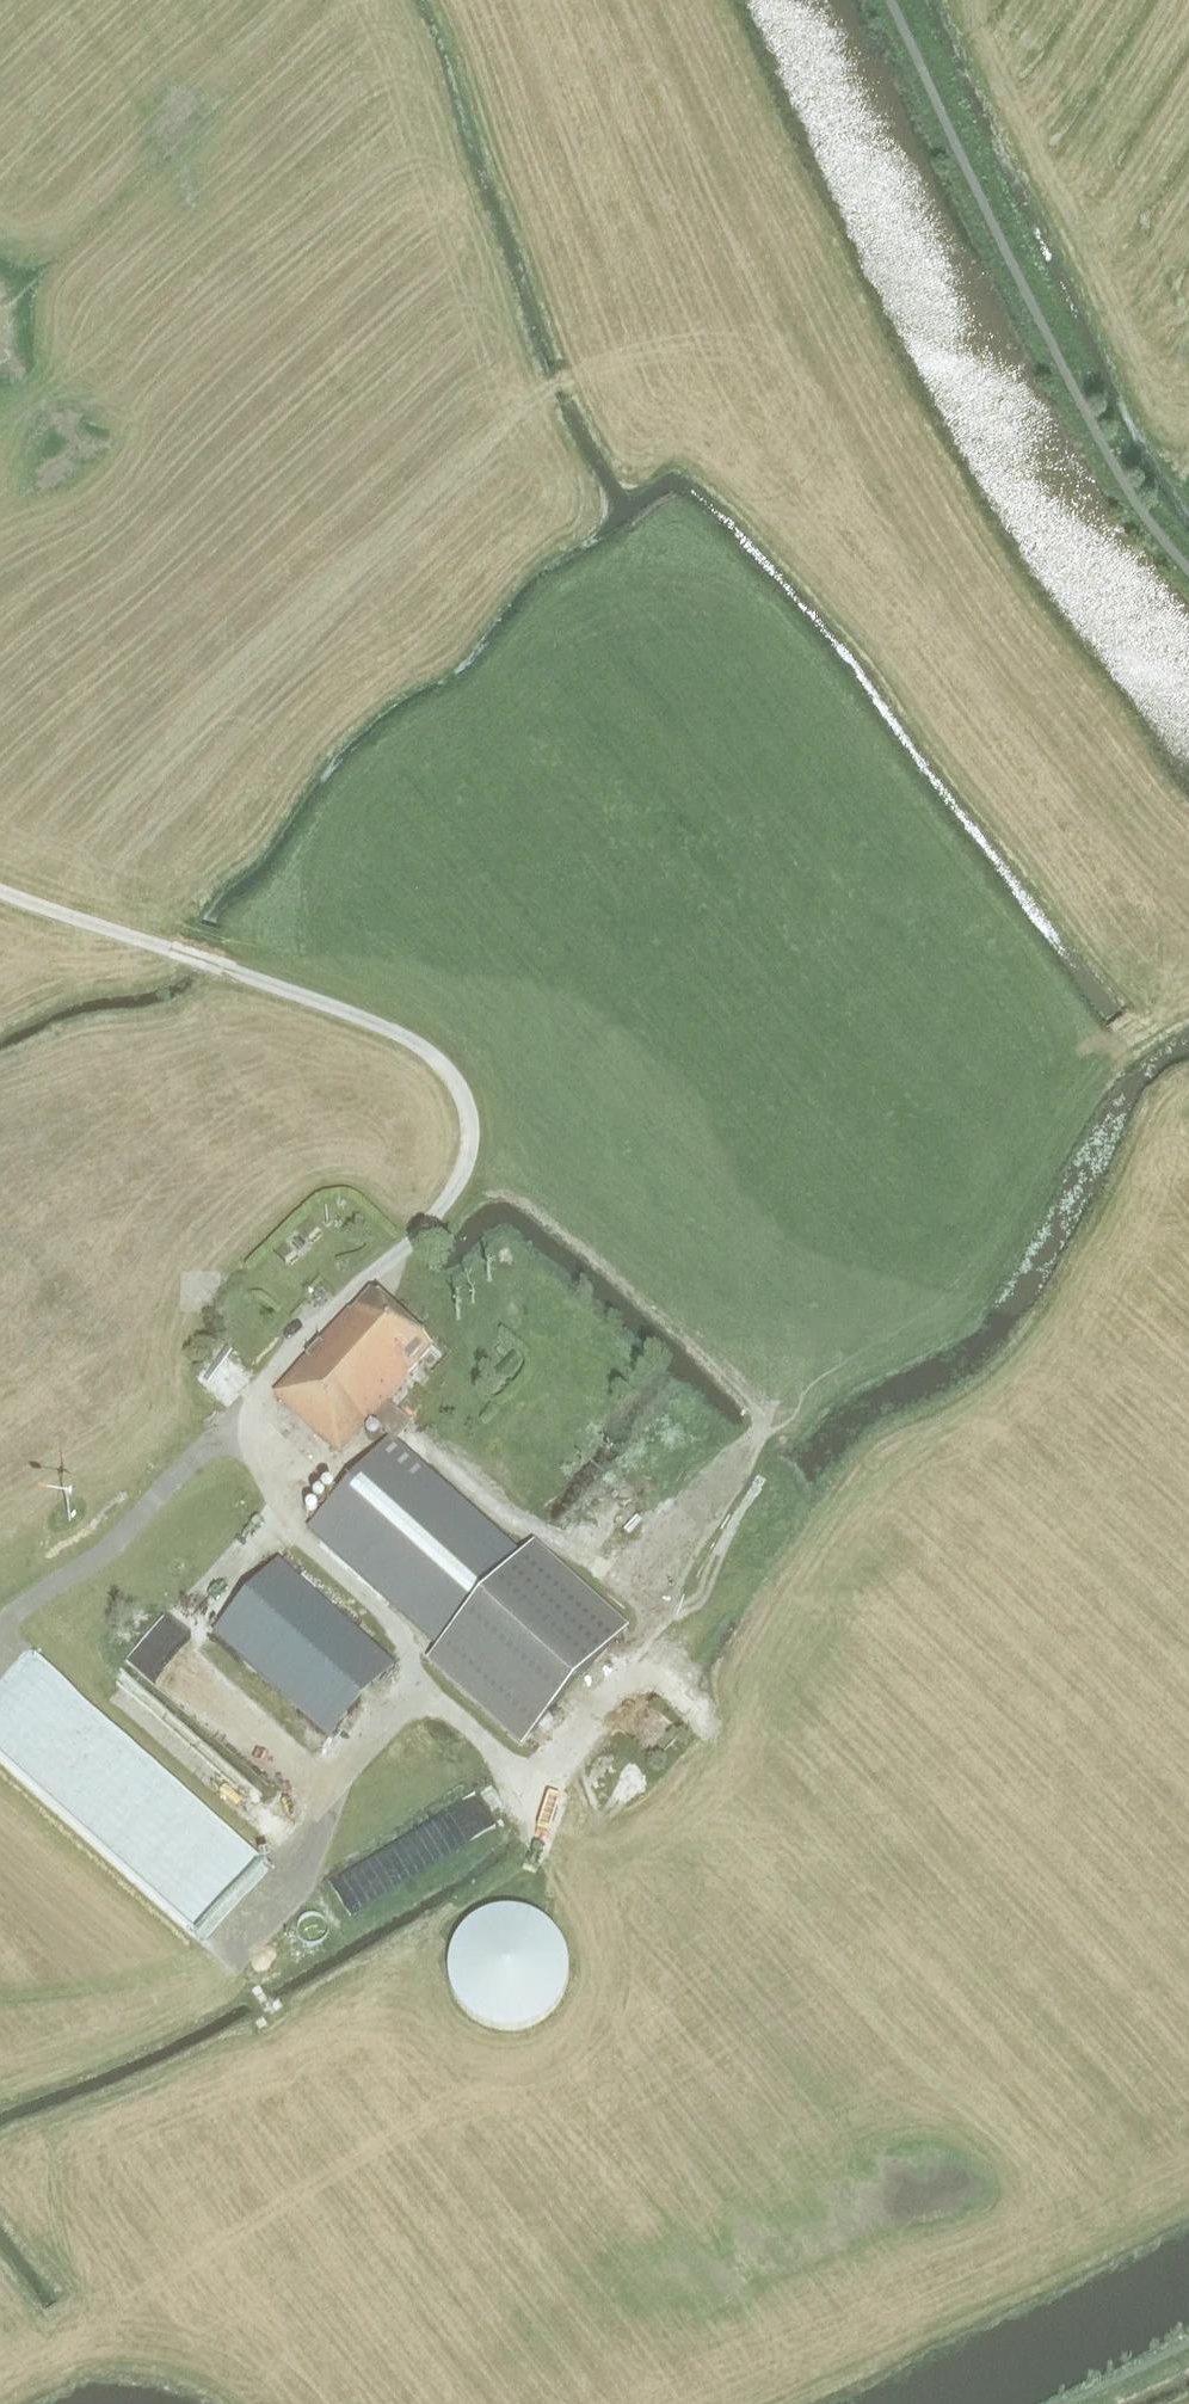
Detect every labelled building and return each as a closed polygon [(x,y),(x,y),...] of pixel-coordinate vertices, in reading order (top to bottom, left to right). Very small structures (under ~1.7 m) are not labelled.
[(424,1442),(408,1429),(413,1424),(388,1402),(410,1377),(408,1375),(433,1347),(369,1289),(274,1394),(340,1454),(371,1420),(391,1437),(308,1528),(441,1648),(427,1662),(521,1747),(629,1627),(536,1543),(524,1556),(412,1455),(424,1442)] [(225,1405),(253,1375),(225,1349),(198,1380),(225,1405)] [(329,1736),(394,1664),(280,1560),(214,1633),(329,1736)] [(460,1810),(333,1878),(347,1905),(475,1838),(460,1810)] [(540,2024),(555,2010),(566,1993),(569,1973),(566,1954),(558,1937),(544,1924),(527,1915),(509,1913),(490,1916),(473,1925),(460,1938),(452,1955),(450,1974),(454,1994),(465,2012),(481,2025),(500,2031),(521,2031),(540,2024)]
